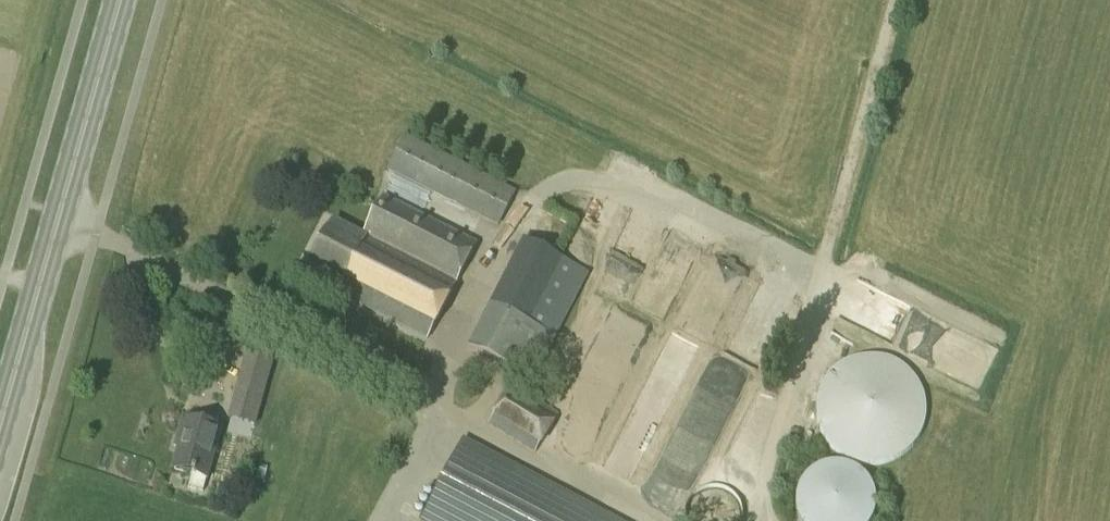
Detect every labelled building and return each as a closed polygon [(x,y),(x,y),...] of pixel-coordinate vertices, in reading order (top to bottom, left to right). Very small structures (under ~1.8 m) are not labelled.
[(509,214),(512,209),(508,207),(515,192),(404,135),(386,171),(498,227),(506,212),(509,214)] [(477,244),(382,196),(362,236),(332,221),(303,277),(426,340),(454,284),(477,244)] [(533,382),(589,273),(522,239),(467,348),(533,382)] [(590,451),(645,312),(620,302),(564,441),(590,451)] [(825,442),(839,456),(856,464),(876,466),(893,461),(908,452),(919,439),(926,422),(927,405),(923,388),(913,373),(900,362),(883,355),(866,354),(847,359),(831,371),(820,387),(815,405),(817,425),(825,442)] [(272,366),(253,361),(245,393),(263,398),(272,366)] [(535,454),(559,414),(512,386),(488,425),(535,454)] [(223,416),(254,425),(258,409),(227,401),(223,416)] [(206,479),(220,429),(181,418),(173,449),(178,451),(173,469),(206,479)] [(462,440),(420,520),(615,520),(462,440)] [(873,518),(875,512),(876,507),(876,501),(875,495),(873,489),(871,484),(868,479),(864,475),(860,471),(855,468),(849,465),(843,464),(838,463),(832,463),(826,464),(820,466),(815,469),(810,472),(806,476),(802,481),(799,486),(797,492),(796,497),(795,503),(796,509),(797,515),(799,520),(800,520),(872,520),(873,518)] [(743,518),(743,513),(742,508),(740,503),(738,499),(734,495),(731,492),(726,489),(722,488),(717,487),(712,486),(707,487),(702,489),(698,491),(694,494),(691,497),(688,502),(686,506),(685,511),(684,516),(685,520),(742,520),(743,518)]
